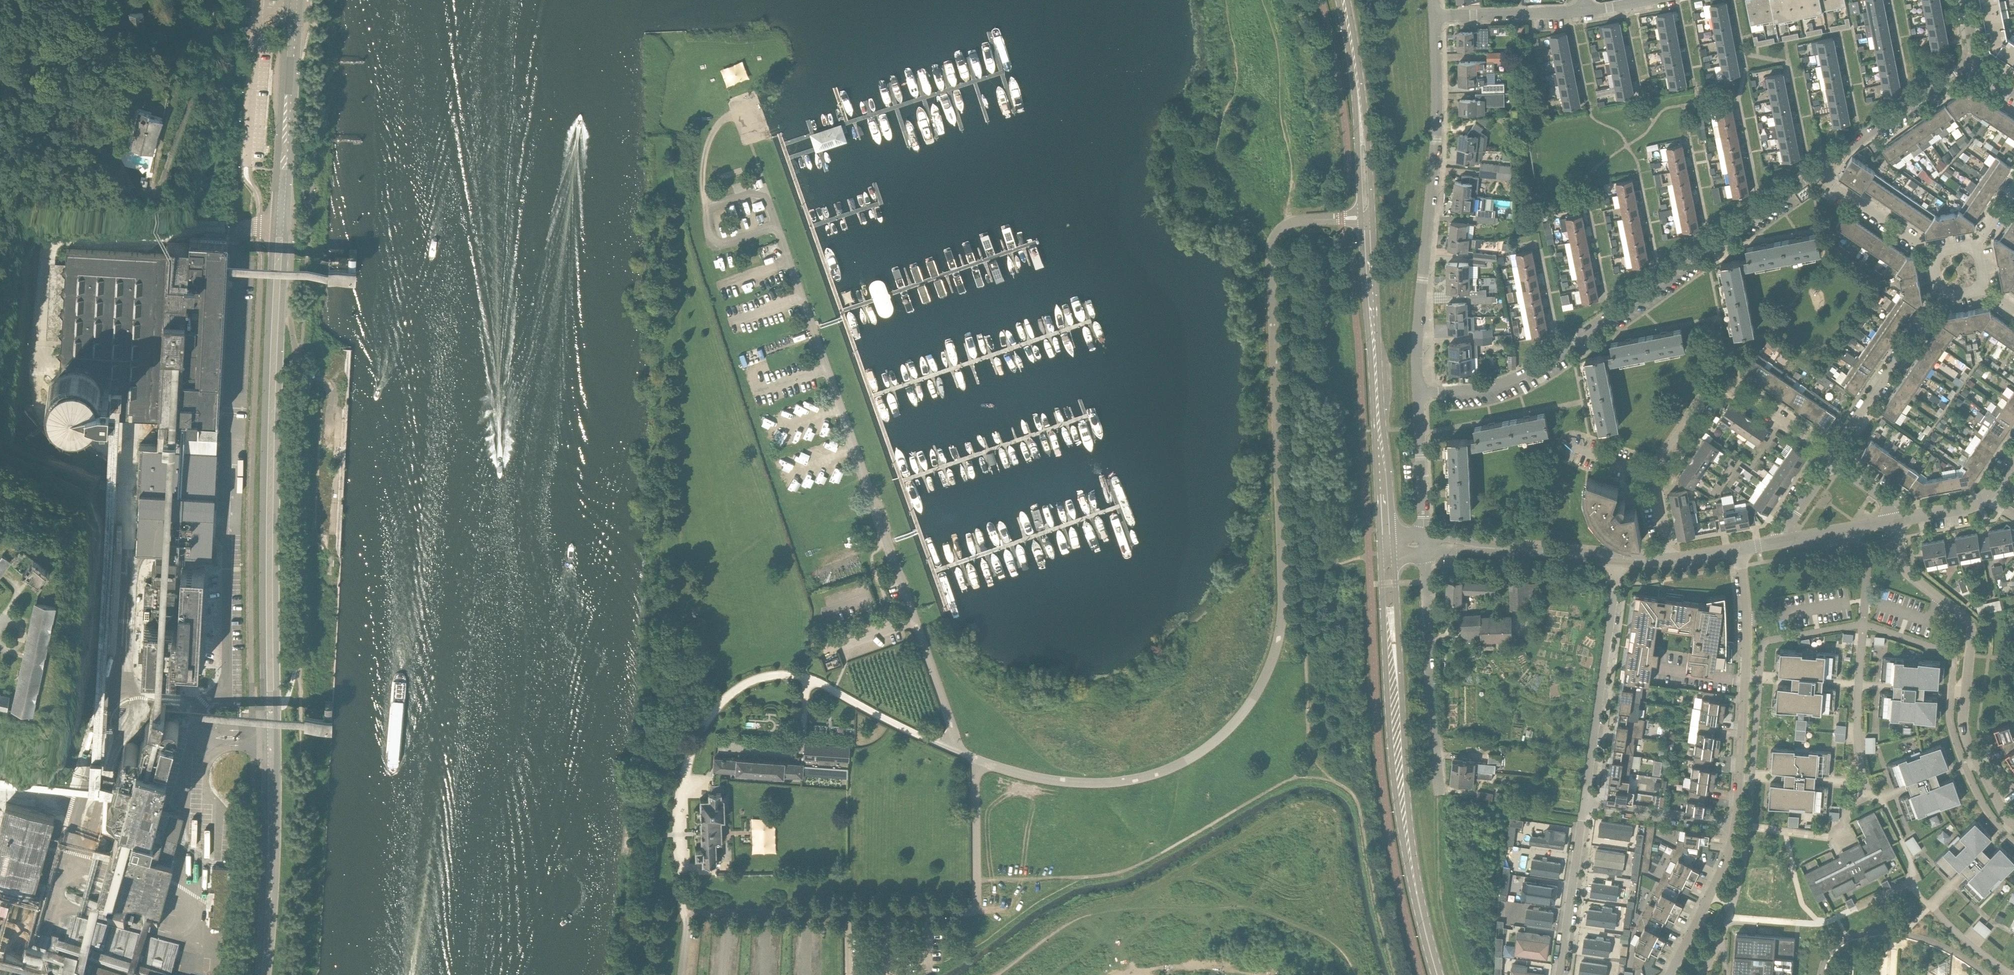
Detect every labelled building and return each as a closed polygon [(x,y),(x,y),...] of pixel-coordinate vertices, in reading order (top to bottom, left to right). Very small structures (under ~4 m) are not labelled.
[(1763,22),(1759,0),(1746,0),(1751,24),(1763,22)] [(1772,0),(1759,0),(1763,22),(1776,19),(1772,0)] [(1787,18),(1784,0),(1772,0),(1776,19),(1776,21),(1787,18)] [(1799,16),(1796,0),(1784,0),(1787,18),(1799,16)] [(1810,14),(1808,0),(1796,0),(1799,16),(1810,14)] [(1822,10),(1820,0),(1808,0),(1810,14),(1822,12),(1822,10)] [(1834,8),(1832,0),(1820,0),(1822,10),(1834,8)] [(1884,9),(1883,0),(1867,0),(1870,12),(1884,9)] [(1941,11),(1939,0),(1923,0),(1925,7),(1909,10),(1910,16),(1926,13),(1926,14),(1941,11)] [(1983,14),(2002,10),(2000,0),(1981,4),(1983,14)] [(1849,3),(1852,15),(1856,14),(1861,13),(1858,1),(1849,3)] [(1713,16),(1728,13),(1726,2),(1711,5),(1713,16)] [(1872,24),(1887,21),(1884,9),(1870,12),(1872,24)] [(1985,22),(2003,19),(2002,10),(1983,14),(1985,22)] [(1929,25),(1944,22),(1941,11),(1926,14),(1929,25)] [(1660,27),(1675,25),(1672,12),(1658,15),(1660,27)] [(109,18),(105,27),(146,34),(144,13),(131,13),(132,23),(109,18)] [(1715,30),(1730,27),(1728,13),(1713,16),(1715,30)] [(1839,30),(1851,28),(1849,18),(1845,19),(1846,24),(1838,25),(1839,30)] [(1986,31),(2005,27),(2003,19),(1985,22),(1986,31)] [(1874,36),(1889,33),(1887,21),(1872,24),(1867,25),(1869,37),(1874,36)] [(1931,37),(1946,34),(1944,22),(1929,25),(1931,37)] [(1607,38),(1622,35),(1619,23),(1604,26),(1607,38)] [(1662,40),(1677,37),(1675,25),(1660,27),(1662,40)] [(1718,41),(1732,39),(1730,27),(1715,30),(1718,41)] [(1990,50),(1997,54),(2007,38),(2005,27),(1986,31),(1990,50)] [(1481,42),(1488,42),(1488,29),(1481,29),(1481,33),(1473,33),(1473,32),(1459,33),(1459,49),(1474,48),(1481,48),(1481,42)] [(1553,48),(1569,45),(1566,33),(1551,36),(1553,48)] [(1877,48),(1891,45),(1889,33),(1874,36),(1877,48)] [(1933,49),(1948,46),(1946,34),(1931,37),(1933,49)] [(1609,50),(1624,47),(1622,35),(1607,38),(1609,50)] [(1756,46),(1767,44),(1766,39),(1759,41),(1758,36),(1754,37),(1756,46)] [(1665,52),(1679,49),(1677,37),(1662,40),(1665,52)] [(1818,41),(1820,54),(1835,51),(1833,38),(1818,41)] [(2004,59),(2013,44),(2013,43),(2007,38),(1997,54),(2004,59)] [(1720,54),(1735,51),(1732,39),(1718,41),(1720,54)] [(2012,64),(2013,61),(2013,44),(2004,59),(2012,64)] [(1556,60),(1571,57),(1569,45),(1553,48),(1556,60)] [(1879,60),(1894,57),(1891,45),(1877,48),(1879,60)] [(1611,62),(1627,59),(1624,47),(1609,50),(1611,62)] [(1667,64),(1682,61),(1679,49),(1665,52),(1667,64)] [(1722,65),(1737,63),(1735,51),(1720,54),(1722,65)] [(1820,54),(1823,66),(1838,63),(1835,51),(1820,54)] [(1460,74),(1488,73),(1495,73),(1495,63),(1505,62),(1504,52),(1489,52),(1489,61),(1477,61),(1477,62),(1460,62),(1460,74)] [(1558,73),(1573,70),(1571,57),(1556,60),(1558,73)] [(1881,72),(1896,69),(1894,57),(1879,60),(1881,72)] [(1614,74),(1629,71),(1627,59),(1611,62),(1614,74)] [(1669,76),(1684,73),(1682,61),(1667,64),(1669,76)] [(1724,78),(1739,75),(1737,63),(1722,65),(1724,78)] [(1823,66),(1825,78),(1840,75),(1838,63),(1823,66)] [(1884,83),(1898,80),(1896,69),(1881,72),(1884,83)] [(1561,85),(1576,82),(1573,70),(1558,73),(1561,85)] [(1616,86),(1631,83),(1629,71),(1614,74),(1616,86)] [(1460,85),(1477,85),(1482,84),(1482,92),(1505,92),(1504,83),(1488,84),(1488,73),(1460,74),(1460,85)] [(1684,73),(1669,76),(1671,88),(1686,85),(1684,73)] [(1785,85),(1783,74),(1768,77),(1770,88),(1785,85)] [(1825,78),(1828,91),(1843,88),(1840,75),(1825,78)] [(1898,80),(1884,83),(1886,96),(1901,94),(1898,80)] [(1563,97),(1578,94),(1576,82),(1561,85),(1563,97)] [(1619,99),(1634,96),(1631,83),(1616,86),(1619,99)] [(1788,98),(1785,85),(1770,88),(1773,101),(1788,98)] [(1598,96),(1615,95),(1615,87),(1598,88),(1598,96)] [(1828,91),(1830,103),(1845,100),(1843,88),(1828,91)] [(1976,112),(1982,117),(1991,103),(1985,99),(1972,90),(1971,91),(1969,91),(1968,91),(1967,90),(1955,99),(1947,104),(1957,118),(1965,113),(1971,109),(1976,112)] [(1461,113),(1478,113),(1478,114),(1485,114),(1485,94),(1480,94),(1480,100),(1461,100),(1461,113)] [(1563,97),(1565,109),(1580,106),(1578,94),(1563,97)] [(1773,101),(1775,112),(1790,109),(1788,98),(1773,101)] [(1830,103),(1832,114),(1847,111),(1845,100),(1830,103)] [(1982,117),(1991,123),(2000,109),(1991,103),(1982,117)] [(1936,112),(1947,127),(1955,121),(1945,106),(1936,112)] [(1719,124),(1735,121),(1733,109),(1717,112),(1719,124)] [(1775,112),(1777,125),(1792,122),(1790,109),(1775,112)] [(1991,123),(2000,129),(2009,115),(2000,109),(1991,123)] [(1847,111),(1832,114),(1835,126),(1850,123),(1847,111)] [(1938,133),(1947,127),(1936,112),(1927,118),(1938,133)] [(138,128),(135,144),(152,148),(158,120),(149,118),(150,115),(140,113),(137,127),(138,128)] [(2009,135),(2013,128),(2013,118),(2009,115),(2000,129),(2009,135)] [(1928,140),(1938,133),(1927,118),(1918,125),(1928,140)] [(1710,127),(1709,127),(1708,121),(1698,123),(1699,129),(1704,128),(1704,132),(1710,131),(1710,127)] [(1722,136),(1737,133),(1735,121),(1719,124),(1722,136)] [(1777,125),(1780,137),(1795,134),(1792,122),(1777,125)] [(1920,146),(1928,140),(1918,125),(1909,131),(1920,146)] [(815,137),(820,151),(835,146),(834,142),(841,139),(838,129),(815,137)] [(1911,152),(1920,146),(1909,131),(1900,137),(1911,152)] [(80,150),(92,145),(87,133),(75,138),(80,150)] [(1724,149),(1740,146),(1737,133),(1722,136),(1724,149)] [(1780,137),(1782,149),(1797,146),(1795,134),(1780,137)] [(1459,149),(1483,151),(1485,137),(1479,137),(1460,135),(1459,149)] [(1967,135),(1959,139),(1962,146),(1970,142),(1967,135)] [(1902,158),(1911,152),(1900,137),(1891,143),(1902,158)] [(1893,165),(1902,158),(1891,143),(1882,150),(1893,165)] [(1669,160),(1685,157),(1683,144),(1667,148),(1669,160)] [(1727,160),(1742,157),(1740,146),(1724,149),(1727,160)] [(1800,159),(1797,146),(1782,149),(1785,162),(1800,159)] [(1458,161),(1480,163),(1480,158),(1483,159),(1483,151),(1459,149),(1458,161)] [(1961,158),(1966,161),(1970,156),(1965,152),(1961,158)] [(1861,191),(1864,188),(1871,178),(1875,172),(1852,156),(1839,176),(1861,191)] [(1672,173),(1688,170),(1685,157),(1669,160),(1672,173)] [(1729,171),(1744,168),(1742,157),(1727,160),(1729,171)] [(1989,167),(2005,177),(2011,167),(1996,157),(1989,167)] [(1500,173),(1512,174),(1512,167),(1481,163),(1480,171),(1491,172),(1500,173)] [(1998,186),(2005,177),(1989,167),(1984,163),(1980,170),(1985,173),(1983,175),(1998,186)] [(1731,183),(1747,180),(1744,168),(1729,171),(1731,183)] [(1674,184),(1690,181),(1688,170),(1672,173),(1674,184)] [(1864,188),(1873,194),(1884,178),(1875,172),(1871,178),(1864,188)] [(1454,195),(1475,197),(1477,184),(1478,177),(1461,175),(1460,182),(1456,182),(1454,195)] [(1993,194),(1998,186),(1983,175),(1982,178),(1978,184),(1993,194)] [(1873,194),(1881,200),(1892,184),(1884,178),(1873,194)] [(1987,203),(1993,194),(1978,184),(1970,179),(1964,188),(1972,193),(1987,203)] [(1619,194),(1635,191),(1632,180),(1617,183),(1619,194)] [(1734,197),(1749,194),(1747,180),(1731,183),(1734,197)] [(1677,196),(1692,193),(1690,181),(1674,184),(1677,196)] [(1881,200),(1890,206),(1901,190),(1892,184),(1881,200)] [(1712,189),(1715,203),(1722,202),(1719,187),(1712,189)] [(1890,206),(1899,212),(1910,196),(1901,190),(1890,206)] [(1622,207),(1637,204),(1635,191),(1619,194),(1622,207)] [(1679,207),(1694,204),(1692,193),(1677,196),(1679,207)] [(1966,202),(1980,212),(1987,203),(1972,193),(1966,202)] [(1453,207),(1469,209),(1478,210),(1481,210),(1481,209),(1486,210),(1487,198),(1475,197),(1454,195),(1453,207)] [(1899,212),(1908,218),(1918,203),(1910,196),(1899,212)] [(1974,221),(1980,212),(1966,202),(1960,210),(1974,221)] [(1908,218),(1917,224),(1927,209),(1918,203),(1908,218)] [(1624,219),(1640,216),(1637,204),(1622,207),(1624,219)] [(1681,220),(1697,217),(1694,204),(1679,207),(1680,214),(1681,220)] [(1480,216),(1493,218),(1494,211),(1486,210),(1481,209),(1481,210),(1480,216)] [(1917,224),(1926,230),(1938,214),(1935,215),(1927,209),(1917,224)] [(181,210),(181,218),(197,218),(197,210),(181,210)] [(1927,236),(1952,232),(1975,227),(1974,221),(1960,210),(1938,214),(1926,230),(1927,236)] [(1836,227),(1845,232),(1854,219),(1845,213),(1836,227)] [(1569,230),(1585,227),(1583,220),(1582,215),(1560,219),(1562,231),(1569,230)] [(1478,222),(1495,224),(1495,218),(1493,218),(1480,216),(1478,216),(1478,222)] [(1626,231),(1642,228),(1640,216),(1624,219),(1626,231)] [(1684,232),(1699,229),(1697,217),(1681,220),(1684,232)] [(1845,232),(1854,239),(1863,225),(1854,219),(1845,232)] [(1551,221),(1545,222),(1549,244),(1555,243),(1551,221)] [(1450,236),(1473,239),(1474,225),(1451,223),(1450,236)] [(1854,239),(1863,245),(1872,232),(1863,225),(1854,239)] [(1571,242),(1587,239),(1585,227),(1569,230),(1571,242)] [(1629,244),(1645,241),(1642,228),(1626,231),(1629,244)] [(2007,230),(2001,239),(2013,248),(2013,235),(2007,230)] [(1863,245),(1872,251),(1881,238),(1872,232),(1863,245)] [(1786,261),(1821,254),(1817,235),(1782,242),(1786,261)] [(1449,249),(1469,252),(1469,246),(1475,247),(1476,239),(1473,239),(1450,236),(1449,249)] [(167,243),(166,254),(160,419),(158,444),(218,448),(228,240),(210,239),(210,238),(190,238),(190,244),(167,243)] [(1872,251),(1881,257),(1890,244),(1881,238),(1872,251)] [(1574,253),(1589,250),(1587,239),(1571,242),(1574,253)] [(2013,280),(2013,254),(2012,253),(2013,250),(2013,248),(2001,239),(1994,240),(2003,289),(2009,288),(2013,280)] [(1631,255),(1647,252),(1645,241),(1629,244),(1631,255)] [(1750,268),(1786,261),(1782,242),(1746,249),(1748,259),(1750,268)] [(1881,257),(1890,263),(1899,250),(1890,244),(1881,257)] [(107,414),(160,419),(166,254),(67,249),(66,252),(61,252),(61,257),(66,257),(62,341),(67,349),(64,360),(59,371),(49,385),(48,400),(61,419),(78,425),(97,419),(107,414)] [(1519,266),(1535,263),(1532,250),(1511,255),(1510,255),(1513,267),(1519,266)] [(1576,266),(1592,263),(1589,250),(1574,253),(1576,266)] [(1898,270),(1898,271),(1908,256),(1899,250),(1890,263),(1897,267),(1898,270)] [(1634,267),(1649,264),(1647,252),(1631,255),(1634,267)] [(1474,259),(1486,261),(1497,262),(1497,255),(1474,253),(1474,259)] [(1902,294),(1917,305),(1923,303),(1914,255),(1908,256),(1898,271),(1902,274),(1900,276),(1902,288),(1905,290),(1902,294)] [(1748,296),(1744,279),(1743,269),(1750,268),(1748,259),(1741,261),(1740,260),(1722,264),(1729,300),(1748,296)] [(1448,278),(1471,278),(1471,265),(1471,264),(1469,264),(1448,263),(1448,278)] [(1521,278),(1537,275),(1535,263),(1519,266),(1521,278)] [(1579,278),(1594,275),(1592,263),(1576,266),(1578,277),(1579,278)] [(1524,290),(1539,287),(1537,275),(1521,278),(1524,290)] [(1581,290),(1597,287),(1594,275),(1579,278),(1581,290)] [(1467,298),(1487,296),(1487,289),(1482,289),(1482,291),(1476,291),(1476,283),(1476,278),(1471,278),(1448,278),(1448,292),(1467,292),(1467,298)] [(870,285),(870,288),(879,312),(881,314),(884,315),(888,315),(890,314),(893,310),(894,306),(885,282),(881,279),(878,279),(875,279),(873,281),(871,283),(870,285)] [(1526,301),(1542,298),(1539,287),(1524,290),(1526,301)] [(1583,302),(1599,299),(1597,287),(1581,290),(1575,291),(1577,303),(1583,302)] [(1570,293),(1562,295),(1565,310),(1573,308),(1570,293)] [(1910,314),(1917,305),(1902,294),(1896,304),(1910,314)] [(1736,335),(1755,332),(1748,296),(1729,300),(1736,335)] [(1528,313),(1544,310),(1542,298),(1526,301),(1528,313)] [(1469,318),(1468,304),(1467,304),(1449,304),(1449,319),(1469,318)] [(1904,323),(1910,314),(1896,304),(1889,313),(1904,323)] [(1981,328),(1983,326),(1991,313),(1990,307),(1942,316),(1943,322),(1956,332),(1958,332),(1961,328),(1963,330),(1976,328),(1978,325),(1981,328)] [(1531,325),(1546,322),(1544,310),(1528,313),(1531,325)] [(1898,332),(1904,323),(1889,313),(1885,319),(1878,314),(1877,316),(1884,321),(1883,322),(1898,332)] [(1983,326),(1991,332),(2000,319),(1991,313),(1983,326)] [(1450,332),(1469,331),(1469,325),(1472,325),(1472,318),(1469,318),(1449,319),(1450,332)] [(1991,332),(2000,339),(2009,326),(2000,319),(1991,332)] [(1533,338),(1549,335),(1546,322),(1531,325),(1533,338)] [(1877,331),(1892,341),(1898,332),(1883,322),(1877,331)] [(1936,332),(1950,341),(1956,332),(1943,322),(1936,332)] [(2009,345),(2013,338),(2013,329),(2009,326),(2000,339),(2009,345)] [(1492,336),(1497,336),(1497,329),(1493,329),(1474,330),(1474,337),(1492,336)] [(1650,356),(1669,352),(1686,349),(1682,330),(1647,337),(1650,356)] [(1887,349),(1892,341),(1877,331),(1872,339),(1887,349)] [(1943,350),(1950,341),(1936,332),(1930,341),(1943,350)] [(1478,344),(1493,343),(1492,336),(1474,337),(1474,343),(1472,343),(1450,344),(1451,358),(1477,357),(1478,357),(1478,344)] [(1615,363),(1650,356),(1647,337),(1611,344),(1613,354),(1615,363)] [(1865,348),(1880,358),(1887,349),(1872,339),(1865,348)] [(1937,359),(1943,350),(1930,341),(1924,350),(1937,359)] [(1859,357),(1874,367),(1880,358),(1865,348),(1859,357)] [(1931,368),(1937,359),(1924,350),(1918,359),(1931,368)] [(1868,376),(1874,367),(1859,357),(1858,359),(1848,353),(1846,356),(1842,353),(1840,357),(1853,366),(1868,376)] [(1612,391),(1609,373),(1607,365),(1615,363),(1613,354),(1605,356),(1605,355),(1586,359),(1593,395),(1612,391)] [(1750,377),(1760,384),(1773,364),(1758,354),(1751,364),(1756,368),(1750,377)] [(1451,373),(1472,372),(1472,365),(1478,365),(1477,357),(1451,358),(1451,373)] [(1926,376),(1931,368),(1918,359),(1912,367),(1926,376)] [(1760,384),(1769,391),(1779,376),(1783,371),(1778,368),(1773,364),(1760,384)] [(1847,375),(1862,385),(1868,376),(1853,366),(1847,375)] [(1919,385),(1926,376),(1912,367),(1906,376),(1919,385)] [(1856,394),(1862,385),(1847,375),(1840,370),(1834,379),(1841,384),(1856,394)] [(1769,391),(1779,397),(1792,378),(1788,375),(1784,379),(1779,376),(1769,391)] [(1818,380),(1827,387),(1831,381),(1822,375),(1819,379),(1818,380)] [(1913,394),(1919,385),(1906,376),(1900,385),(1913,394)] [(1779,397),(1788,403),(1801,384),(1796,381),(1792,378),(1779,397)] [(1788,403),(1797,410),(1811,390),(1806,387),(1801,384),(1788,403)] [(1907,403),(1913,394),(1900,385),(1894,394),(1907,403)] [(2013,403),(2013,389),(2008,385),(2003,393),(2001,392),(1999,395),(2002,397),(2003,398),(2005,394),(2010,397),(2008,399),(2013,403)] [(1797,410),(1807,416),(1820,397),(1815,393),(1811,390),(1797,410)] [(1593,395),(1597,415),(1600,430),(1620,427),(1612,391),(1593,395)] [(1901,412),(1903,410),(1907,403),(1894,394),(1888,403),(1901,412)] [(2008,399),(2010,397),(2005,394),(2003,398),(2002,397),(1997,404),(2002,408),(2002,409),(2013,417),(2013,403),(2008,399)] [(1816,423),(1830,403),(1825,400),(1820,397),(1807,416),(1816,423)] [(1726,429),(1730,424),(1740,410),(1730,403),(1720,418),(1716,423),(1726,429)] [(1830,403),(1816,423),(1826,429),(1839,410),(1834,407),(1830,403)] [(1895,421),(1901,412),(1888,403),(1882,412),(1895,421)] [(2013,422),(2013,417),(2002,409),(2002,408),(1997,404),(1991,412),(1988,410),(1986,414),(1990,417),(1993,413),(1997,416),(1995,418),(2010,428),(2013,422)] [(1730,424),(1742,433),(1752,418),(1740,410),(1730,424)] [(55,457),(61,451),(25,411),(19,417),(55,457)] [(2003,437),(2010,428),(1995,418),(1997,416),(1993,413),(1990,417),(1986,414),(1980,422),(1983,424),(2003,437)] [(1514,440),(1532,436),(1550,432),(1546,414),(1510,421),(1514,440)] [(1742,433),(1751,440),(1761,425),(1752,418),(1742,433)] [(1478,447),(1514,440),(1510,421),(1475,428),(1477,439),(1478,447)] [(1997,447),(2003,437),(1983,424),(1978,431),(1975,429),(1973,433),(1977,436),(1979,432),(1984,435),(1982,437),(1997,447)] [(1761,425),(1751,440),(1758,444),(1755,449),(1760,452),(1767,441),(1762,438),(1768,430),(1761,425)] [(1984,435),(1979,432),(1977,436),(1981,438),(1976,446),(1990,456),(1997,447),(1982,437),(1984,435)] [(1470,476),(1469,458),(1469,449),(1478,447),(1477,439),(1469,440),(1469,439),(1449,440),(1451,476),(1470,476)] [(1700,447),(1715,457),(1720,449),(1715,446),(1710,443),(1705,439),(1700,447)] [(1862,455),(1872,462),(1882,447),(1872,440),(1862,455)] [(158,444),(140,444),(138,492),(141,493),(138,550),(212,554),(214,511),(218,448),(158,444)] [(1984,465),(1990,456),(1976,446),(1971,454),(1969,455),(1984,465)] [(1692,458),(1707,468),(1715,457),(1700,447),(1692,458)] [(1786,456),(1801,466),(1807,457),(1793,447),(1786,456)] [(1872,462),(1881,468),(1891,454),(1892,455),(1895,451),(1892,448),(1889,452),(1882,447),(1872,462)] [(1971,454),(1967,451),(1964,454),(1968,457),(1963,465),(1967,468),(1977,475),(1984,465),(1969,455),(1971,454)] [(1881,468),(1890,475),(1900,460),(1892,455),(1891,454),(1881,468)] [(1794,476),(1801,466),(1786,456),(1780,466),(1794,476)] [(1699,480),(1702,475),(1707,468),(1692,458),(1684,470),(1699,480)] [(1890,475),(1900,481),(1910,467),(1911,468),(1914,464),(1911,461),(1908,465),(1900,460),(1890,475)] [(1788,485),(1794,476),(1780,466),(1775,462),(1768,472),(1773,475),(1788,485)] [(1909,488),(1917,477),(1919,473),(1911,468),(1910,467),(1900,481),(1909,488)] [(1944,476),(1957,474),(1955,468),(1943,471),(1944,476)] [(1959,475),(1961,487),(1970,485),(1977,475),(1967,468),(1962,474),(1959,475)] [(1680,491),(1687,490),(1692,490),(1693,488),(1699,480),(1684,470),(1679,478),(1680,479),(1678,482),(1680,491)] [(1781,494),(1788,485),(1773,475),(1767,484),(1781,494)] [(1945,490),(1961,487),(1959,475),(1943,478),(1945,490)] [(1472,512),(1471,493),(1470,476),(1451,476),(1453,513),(1472,512)] [(1642,540),(1636,508),(1627,509),(1623,506),(1625,504),(1626,503),(1626,502),(1626,501),(1625,500),(1625,499),(1624,499),(1623,499),(1622,499),(1621,499),(1619,500),(1616,497),(1619,487),(1589,477),(1589,476),(1588,476),(1588,486),(1584,485),(1585,492),(1586,498),(1588,506),(1591,513),(1596,520),(1604,528),(1609,533),(1617,537),(1627,541),(1634,543),(1634,539),(1642,540)] [(1919,495),(1929,493),(1927,481),(1923,481),(1917,477),(1909,488),(1919,495)] [(1929,493),(1945,490),(1943,478),(1927,481),(1929,493)] [(1775,504),(1781,494),(1767,484),(1760,494),(1775,504)] [(1672,505),(1689,502),(1687,490),(1680,491),(1670,493),(1672,505)] [(1760,494),(1754,503),(1760,507),(1760,508),(1768,513),(1774,504),(1760,494)] [(1674,515),(1691,512),(1689,502),(1672,505),(1674,515)] [(1727,530),(1738,528),(1735,510),(1734,502),(1723,504),(1723,507),(1717,508),(1718,514),(1719,521),(1725,520),(1727,530)] [(1748,516),(1755,514),(1760,508),(1760,507),(1754,503),(1752,502),(1746,503),(1747,508),(1735,510),(1738,528),(1750,526),(1748,516)] [(1676,527),(1693,524),(1691,512),(1674,515),(1676,527)] [(1693,524),(1676,527),(1678,539),(1695,536),(1693,524)] [(1993,552),(2013,548),(2013,550),(2013,530),(2007,524),(2004,528),(1989,531),(1990,538),(1993,552)] [(1994,556),(1993,552),(1990,538),(1979,540),(1977,533),(1955,538),(1956,544),(1960,558),(1981,555),(1981,559),(1994,556)] [(1961,563),(1960,558),(1956,544),(1945,546),(1944,540),(1922,544),(1926,565),(1947,561),(1948,565),(1961,563)] [(28,575),(31,578),(30,580),(34,583),(35,583),(39,586),(51,572),(35,558),(25,551),(14,564),(24,572),(28,575)] [(12,562),(2,555),(0,558),(0,579),(12,562)] [(144,617),(146,617),(146,618),(173,619),(176,564),(154,563),(152,585),(145,585),(144,617)] [(179,628),(173,628),(156,627),(146,626),(143,677),(171,678),(172,662),(177,662),(177,666),(189,667),(200,667),(205,570),(182,569),(179,628)] [(1999,583),(2007,581),(2006,573),(1996,576),(1997,583),(1999,583)] [(1497,594),(1497,584),(1462,583),(1462,582),(1447,582),(1447,602),(1454,602),(1454,609),(1467,609),(1468,602),(1462,602),(1462,593),(1497,594)] [(1512,584),(1509,584),(1510,609),(1535,608),(1540,608),(1539,583),(1512,584)] [(1624,680),(1644,683),(1650,684),(1653,662),(1657,663),(1658,663),(1659,651),(1654,651),(1658,624),(1663,624),(1662,626),(1695,631),(1699,603),(1666,599),(1665,602),(1658,601),(1659,598),(1636,594),(1624,680)] [(1727,653),(1727,646),(1727,636),(1727,631),(1727,625),(1727,619),(1726,609),(1726,604),(1725,595),(1713,597),(1711,605),(1699,603),(1695,631),(1693,646),(1690,646),(1687,668),(1714,672),(1716,662),(1726,664),(1726,665),(1727,658),(1727,653)] [(1999,599),(1978,605),(1980,613),(2001,607),(1999,599)] [(36,603),(34,603),(11,711),(33,716),(56,608),(36,603)] [(1461,641),(1513,640),(1512,617),(1481,618),(1481,615),(1461,616),(1461,618),(1454,618),(1455,630),(1461,630),(1461,641)] [(1844,634),(1843,641),(1853,642),(1854,634),(1844,634)] [(1884,646),(1885,638),(1875,637),(1874,645),(1884,646)] [(1777,698),(1776,709),(1798,710),(1798,712),(1812,713),(1812,712),(1834,713),(1835,703),(1833,703),(1833,701),(1835,701),(1836,690),(1822,689),(1823,677),(1837,678),(1838,667),(1835,667),(1836,665),(1838,665),(1839,655),(1817,653),(1817,651),(1803,650),(1803,652),(1781,650),(1780,660),(1782,661),(1782,663),(1780,663),(1779,673),(1793,675),(1792,686),(1778,685),(1777,696),(1780,696),(1779,699),(1777,698)] [(1879,706),(1878,716),(1900,718),(1900,720),(1914,721),(1914,719),(1936,721),(1937,710),(1937,709),(1938,697),(1924,696),(1925,684),(1939,686),(1940,674),(1940,672),(1940,662),(1919,660),(1919,658),(1905,657),(1904,659),(1883,658),(1882,668),(1884,668),(1884,671),(1881,671),(1881,681),(1895,682),(1894,694),(1880,693),(1879,703),(1881,703),(1881,706),(1879,706)] [(828,669),(839,665),(837,658),(825,662),(828,669)] [(1621,698),(1640,701),(1641,695),(1642,695),(1644,683),(1624,680),(1621,698)] [(1725,712),(1726,704),(1719,703),(1720,701),(1720,700),(1720,694),(1721,694),(1704,691),(1703,697),(1702,698),(1703,698),(1701,709),(1701,708),(1701,709),(1725,712)] [(7,714),(8,711),(10,697),(0,695),(0,712),(7,714)] [(1619,716),(1638,719),(1640,707),(1639,707),(1640,701),(1621,698),(1619,716)] [(179,816),(156,809),(179,726),(179,724),(179,722),(178,721),(177,720),(176,719),(175,718),(173,717),(171,717),(170,717),(168,717),(167,718),(165,719),(164,720),(163,721),(163,723),(162,722),(164,714),(166,707),(166,706),(155,703),(150,719),(156,721),(155,722),(154,721),(152,721),(149,723),(147,724),(145,727),(145,729),(145,733),(143,740),(142,742),(140,745),(133,743),(131,743),(129,743),(127,744),(124,747),(123,749),(123,751),(123,752),(123,754),(125,757),(124,760),(120,764),(119,766),(118,768),(118,770),(119,772),(119,774),(118,779),(117,780),(116,781),(115,782),(114,784),(114,786),(114,788),(115,792),(114,796),(111,798),(110,800),(109,802),(109,803),(109,805),(110,807),(111,809),(108,820),(120,823),(113,849),(112,848),(106,871),(98,900),(110,903),(109,910),(112,911),(111,917),(107,916),(106,922),(109,923),(107,929),(124,933),(125,927),(133,929),(134,923),(127,921),(129,916),(144,920),(143,925),(157,929),(161,917),(159,916),(173,865),(171,864),(180,830),(179,816)] [(1717,720),(1723,721),(1725,712),(1701,709),(1700,720),(1699,720),(1699,721),(1700,721),(1699,726),(1716,728),(1716,723),(1717,723),(1717,722),(1716,722),(1717,720)] [(1616,734),(1635,737),(1642,738),(1644,720),(1638,719),(1619,716),(1616,734)] [(1806,729),(1807,719),(1797,719),(1797,728),(1806,729)] [(2013,743),(2013,722),(1994,729),(1998,742),(2001,741),(2003,748),(2013,743)] [(1846,726),(1836,725),(1835,741),(1845,742),(1846,726)] [(1720,746),(1721,738),(1714,737),(1715,735),(1715,734),(1716,728),(1699,726),(1698,732),(1697,732),(1698,733),(1696,743),(1720,746)] [(1614,753),(1633,755),(1635,743),(1634,743),(1635,737),(1616,734),(1614,753)] [(1876,753),(1876,737),(1866,737),(1866,753),(1876,753)] [(1712,754),(1719,755),(1720,746),(1696,743),(1696,744),(1695,754),(1694,754),(1694,755),(1695,755),(1694,760),(1711,763),(1711,757),(1712,757),(1712,756),(1712,754)] [(2012,766),(2013,765),(2013,743),(2003,748),(2007,754),(2005,755),(2012,766)] [(803,765),(802,776),(848,779),(848,768),(849,748),(805,745),(804,758),(805,758),(804,765),(803,765)] [(1907,758),(1886,765),(1890,775),(1892,774),(1893,777),(1891,778),(1894,787),(1908,783),(1912,794),(1899,799),(1902,808),(1904,808),(1905,810),(1903,811),(1907,821),(1927,813),(1928,815),(1941,810),(1941,808),(1961,801),(1958,791),(1957,789),(1953,779),(1940,783),(1936,772),(1949,767),(1945,757),(1945,755),(1941,745),(1920,753),(1920,751),(1906,756),(1907,758)] [(1770,797),(1769,807),(1791,809),(1790,811),(1805,812),(1805,810),(1827,812),(1828,801),(1825,801),(1825,799),(1828,799),(1828,788),(1815,787),(1816,775),(1829,776),(1830,765),(1828,765),(1828,763),(1830,763),(1831,753),(1809,751),(1810,749),(1795,748),(1795,750),(1794,750),(1773,748),(1772,759),(1775,759),(1775,762),(1772,761),(1771,772),(1785,773),(1784,785),(1771,784),(1770,794),(1772,794),(1772,797),(1770,797)] [(1611,771),(1630,773),(1631,767),(1632,768),(1633,755),(1614,753),(1611,771)] [(1475,770),(1492,772),(1493,764),(1501,765),(1501,755),(1489,754),(1488,764),(1453,761),(1452,768),(1475,770)] [(802,776),(803,765),(803,764),(784,763),(785,762),(736,758),(736,760),(714,758),(713,770),(735,772),(735,773),(747,774),(783,777),(784,776),(802,777),(802,776)] [(1662,774),(1663,760),(1655,759),(1654,774),(1662,774)] [(1715,781),(1716,772),(1709,771),(1710,769),(1710,768),(1711,763),(1694,760),(1693,766),(1692,767),(1693,767),(1691,777),(1715,781)] [(1475,770),(1452,768),(1451,781),(1473,783),(1474,778),(1492,779),(1493,772),(1492,772),(1475,770)] [(1608,789),(1628,791),(1630,780),(1629,780),(1630,773),(1611,771),(1608,789)] [(1707,789),(1714,790),(1715,781),(1691,777),(1691,778),(1690,788),(1689,788),(1689,789),(1690,789),(1689,795),(1706,797),(1707,792),(1707,791),(1707,789)] [(1607,801),(1633,805),(1635,792),(1628,791),(1608,789),(1607,801)] [(702,864),(716,863),(717,863),(716,843),(722,843),(721,820),(725,820),(724,798),(722,798),(722,791),(708,791),(708,798),(700,799),(700,808),(696,808),(694,810),(694,819),(696,822),(701,822),(701,846),(695,847),(695,855),(702,855),(702,864)] [(1477,799),(1492,801),(1493,794),(1478,791),(1477,799)] [(1653,807),(1660,808),(1662,796),(1655,795),(1653,807)] [(1710,816),(1711,806),(1705,805),(1705,803),(1706,803),(1705,803),(1706,797),(1689,795),(1688,800),(1687,801),(1688,801),(1686,811),(1686,812),(1710,816)] [(33,896),(55,817),(50,816),(51,813),(47,812),(46,815),(6,804),(0,825),(0,887),(33,896)] [(1835,859),(1804,874),(1810,886),(1818,902),(1826,898),(1824,892),(1827,891),(1833,888),(1836,896),(1848,890),(1846,886),(1855,882),(1867,876),(1868,877),(1876,873),(1878,876),(1889,871),(1885,862),(1891,859),(1897,856),(1891,845),(1877,817),(1874,811),(1858,819),(1866,836),(1864,837),(1867,843),(1861,846),(1835,859)] [(1840,813),(1839,813),(1830,812),(1829,820),(1839,820),(1840,813)] [(1931,816),(1931,824),(1939,824),(1940,816),(1931,816)] [(1512,819),(1511,818),(1510,826),(1522,828),(1523,820),(1512,819)] [(1596,835),(1629,840),(1631,824),(1598,820),(1596,835)] [(758,850),(774,850),(774,821),(755,821),(755,836),(756,836),(756,846),(758,846),(758,850)] [(1934,862),(1941,870),(1943,868),(1945,870),(1943,872),(1951,879),(1961,869),(1969,878),(1959,887),(1966,895),(1968,893),(1970,895),(1968,897),(1976,904),(1991,889),(1992,890),(2003,880),(2001,878),(2013,866),(2013,860),(2010,856),(2008,854),(2000,846),(1990,856),(1982,848),(1992,838),(1984,830),(1983,829),(1975,821),(1960,837),(1959,836),(1949,846),(1950,847),(1934,862)] [(1648,825),(1646,841),(1653,842),(1655,826),(1648,825)] [(1531,844),(1567,849),(1568,840),(1556,838),(1557,830),(1546,829),(1545,836),(1532,834),(1531,844)] [(1677,841),(1676,848),(1698,855),(1699,845),(1700,845),(1700,844),(1699,844),(1700,842),(1702,842),(1709,843),(1710,834),(1702,833),(1685,831),(1686,831),(1684,842),(1677,841)] [(1637,833),(1636,845),(1642,846),(1644,834),(1637,833)] [(1922,849),(1913,836),(1905,842),(1914,855),(1922,849)] [(1653,842),(1646,841),(1644,856),(1651,857),(1653,842)] [(1676,848),(1670,860),(1676,863),(1674,868),(1696,879),(1700,871),(1692,867),(1693,865),(1698,855),(1676,848)] [(1594,866),(1621,870),(1623,853),(1597,849),(1594,866)] [(1642,853),(1635,852),(1632,873),(1638,874),(1642,853)] [(1641,871),(1648,872),(1651,857),(1644,856),(1641,871)] [(1533,873),(1561,877),(1563,864),(1531,859),(1530,872),(1533,873)] [(210,925),(232,926),(235,868),(212,867),(212,886),(215,886),(213,916),(210,916),(210,925)] [(1666,870),(1660,882),(1679,892),(1683,885),(1684,883),(1692,887),(1696,879),(1674,868),(1672,873),(1666,870)] [(1527,893),(1553,896),(1554,883),(1544,881),(1545,877),(1518,873),(1514,873),(1511,890),(1512,890),(1516,890),(1521,897),(1527,893)] [(1881,883),(1885,890),(1891,887),(1888,880),(1881,883)] [(1592,897),(1616,901),(1616,900),(1618,885),(1594,882),(1592,897)] [(1660,882),(1653,894),(1659,897),(1657,902),(1679,913),(1683,905),(1675,901),(1676,899),(1679,892),(1660,882)] [(1845,901),(1849,908),(1855,905),(1852,898),(1845,901)] [(1649,904),(1643,916),(1662,926),(1666,920),(1667,917),(1675,921),(1679,913),(1657,902),(1654,907),(1649,904)] [(1623,915),(1631,916),(1632,909),(1624,908),(1623,915)] [(1525,922),(1552,926),(1554,912),(1526,909),(1525,922)] [(1586,924),(1615,929),(1615,928),(1617,913),(1588,909),(1586,924)] [(1998,915),(1995,920),(2002,923),(2004,918),(1998,915)] [(1643,916),(1637,928),(1643,931),(1641,936),(1640,936),(1640,937),(1662,947),(1666,939),(1658,935),(1659,933),(1660,933),(1659,932),(1662,926),(1643,916)] [(96,974),(172,974),(179,949),(72,920),(60,965),(96,974)] [(1992,930),(1980,920),(1973,928),(1985,938),(1992,930)] [(1795,939),(1736,934),(1733,974),(1792,974),(1795,939)] [(1515,955),(1551,959),(1553,942),(1517,937),(1515,955)] [(1582,953),(1606,957),(1608,941),(1584,937),(1582,953)] [(1636,947),(1633,969),(1642,967),(1649,953),(1649,954),(1650,953),(1649,953),(1650,951),(1658,955),(1662,947),(1640,937),(1635,946),(1636,947)] [(1505,944),(1504,955),(1515,956),(1515,945),(1505,944)] [(1581,961),(1579,974),(1582,974),(1606,974),(1607,965),(1581,961)]
